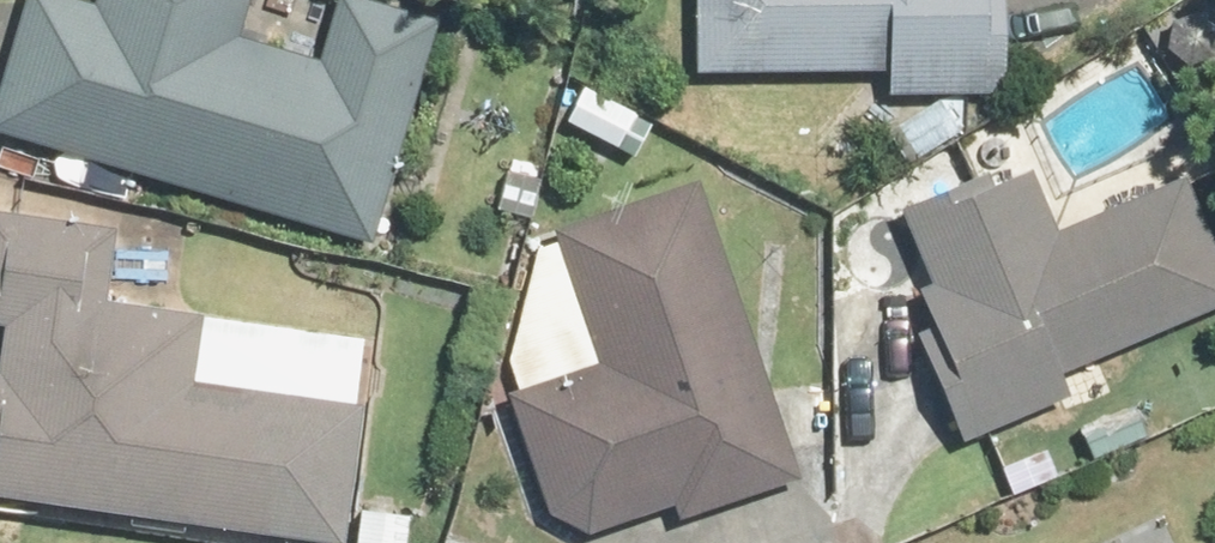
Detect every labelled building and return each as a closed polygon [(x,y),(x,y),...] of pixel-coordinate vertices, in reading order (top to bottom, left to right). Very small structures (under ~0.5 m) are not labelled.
[(0,18),(0,133),(354,236),(416,21),(344,0),(324,0),(307,59),(223,35),(233,0),(5,0),(0,18)] [(989,96),(988,0),(681,0),(682,75),(870,73),(871,97),(989,96)] [(573,84),(552,120),(626,164),(647,128),(573,84)] [(942,441),(1063,391),(1055,373),(1214,306),(1214,267),(1171,164),(1039,219),(1018,171),(975,190),(967,171),(885,206),(914,276),(896,284),(914,327),(897,334),(942,441)] [(538,515),(579,531),(660,504),(671,519),(790,477),(682,173),(539,224),(589,363),(495,396),(538,515)] [(266,542),(330,542),(353,403),(182,375),(192,311),(91,295),(101,235),(0,219),(0,500),(266,542)] [(1134,400),(1066,426),(1080,460),(1148,434),(1134,400)] [(349,506),(346,542),(408,542),(411,511),(349,506)]
